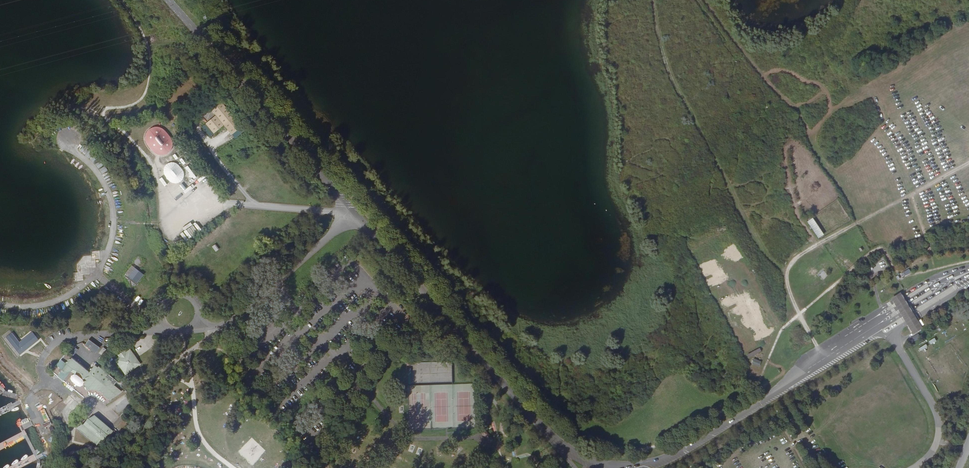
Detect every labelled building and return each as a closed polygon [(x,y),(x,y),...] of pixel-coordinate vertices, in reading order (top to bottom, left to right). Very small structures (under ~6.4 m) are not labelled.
[(212,112),(216,117),(225,126),(232,136),(243,128),(222,103),(212,112)] [(225,126),(216,117),(206,125),(215,134),(225,126)] [(146,133),(146,142),(155,153),(166,153),(172,149),(172,140),(167,134),(165,134),(165,142),(163,140),(160,140),(156,135),(158,135),(163,132),(159,127),(153,127),(146,133)] [(84,145),(80,150),(89,158),(94,153),(84,145)] [(171,182),(178,177),(186,187),(189,185),(184,177),(185,176),(180,169),(185,166),(176,154),(169,159),(174,166),(164,173),(171,182)] [(95,164),(98,168),(104,165),(101,160),(95,164)] [(99,169),(103,174),(108,170),(104,165),(99,169)] [(195,171),(186,177),(188,180),(197,175),(195,171)] [(175,181),(172,183),(179,192),(182,189),(175,181)] [(812,218),(808,221),(819,238),(823,235),(812,218)] [(905,264),(896,268),(901,277),(910,272),(905,264)] [(77,272),(74,272),(75,280),(82,279),(82,274),(89,273),(88,265),(77,266),(77,272)] [(823,279),(828,275),(822,269),(817,273),(823,279)] [(897,308),(901,315),(906,323),(912,333),(921,327),(915,317),(910,309),(906,302),(902,296),(899,291),(890,297),(893,302),(897,308)] [(40,340),(32,331),(21,341),(11,328),(1,336),(17,358),(26,351),(40,340)] [(94,351),(98,346),(90,340),(86,345),(94,351)] [(73,355),(77,350),(74,347),(69,352),(73,355)] [(759,348),(745,354),(747,358),(760,352),(759,348)] [(132,355),(133,354),(132,352),(129,351),(126,353),(124,353),(120,355),(120,357),(120,358),(118,360),(117,362),(125,373),(127,373),(139,365),(139,363),(134,356),(133,357),(132,355)] [(106,376),(97,369),(95,367),(90,373),(82,366),(81,368),(66,355),(53,373),(81,396),(87,390),(87,391),(88,391),(91,390),(96,391),(98,392),(100,393),(110,401),(122,393),(114,386),(116,384),(113,381),(111,383),(105,378),(106,376)] [(752,358),(750,364),(758,367),(760,361),(752,358)] [(98,368),(97,369),(106,376),(105,378),(111,383),(113,381),(116,384),(117,382),(98,368)] [(45,421),(49,420),(44,408),(40,410),(45,421)] [(109,435),(113,430),(95,415),(89,419),(90,420),(89,421),(86,422),(84,424),(83,425),(82,424),(77,428),(97,445),(101,439),(103,441),(108,435),(109,434),(109,435)] [(491,442),(493,439),(488,433),(485,436),(491,442)]
